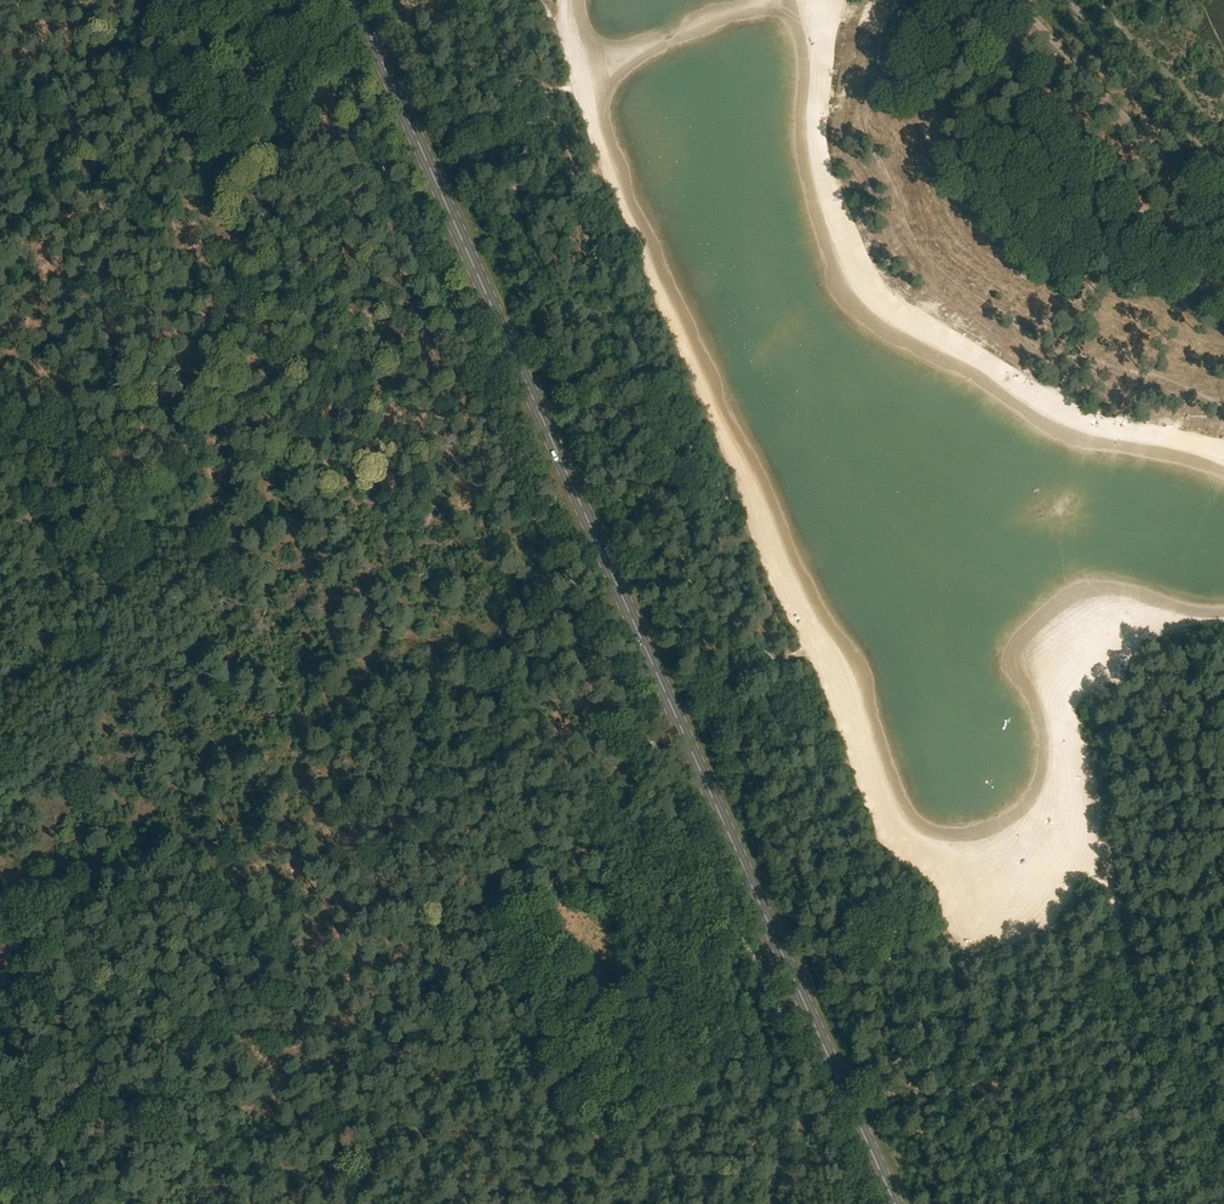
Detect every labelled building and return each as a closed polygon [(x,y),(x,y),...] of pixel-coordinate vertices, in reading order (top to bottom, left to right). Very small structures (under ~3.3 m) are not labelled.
[(888,11),(876,5),(865,26),(878,32),(888,11)] [(1004,57),(998,60),(1002,69),(1008,66),(1004,57)] [(15,922),(13,937),(25,938),(26,923),(15,922)]
